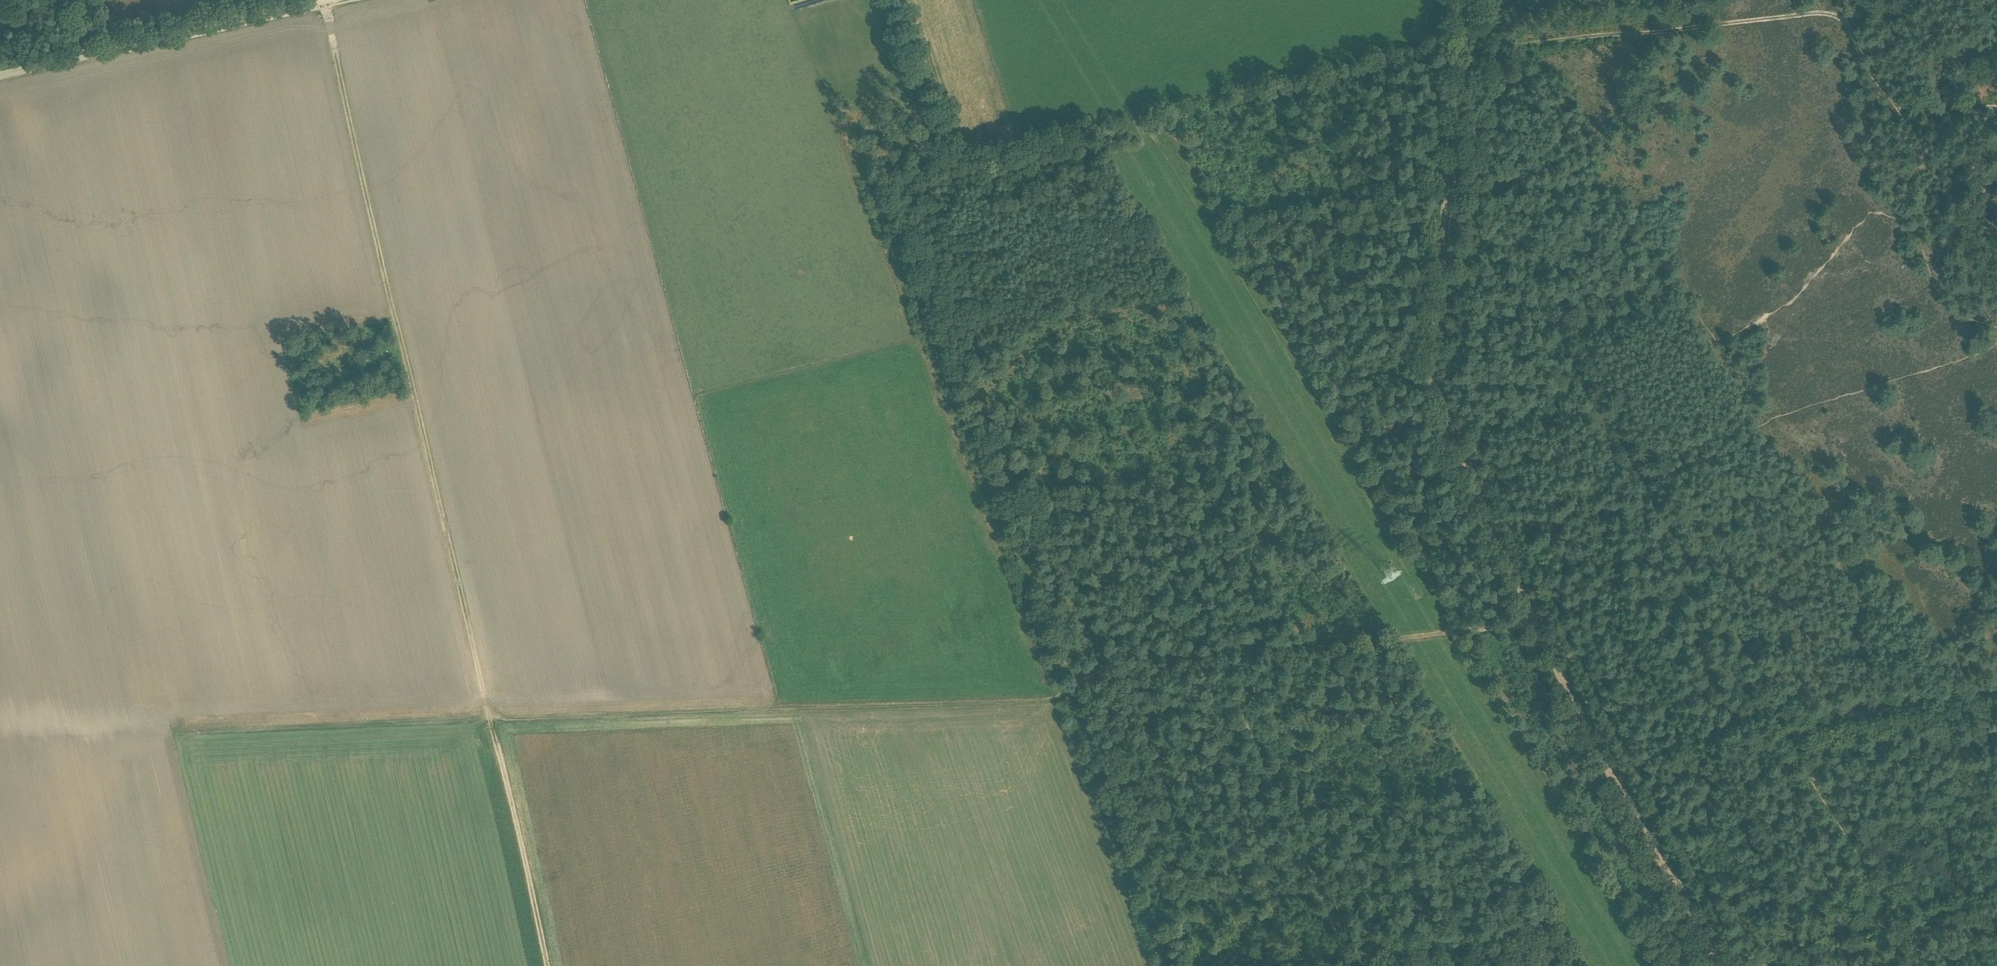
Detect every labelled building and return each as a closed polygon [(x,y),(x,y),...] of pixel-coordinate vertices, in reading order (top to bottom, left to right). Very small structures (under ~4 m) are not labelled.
[(940,147),(929,149),(931,160),(942,157),(940,147)] [(1766,648),(1754,653),(1758,661),(1769,655),(1766,648)]
